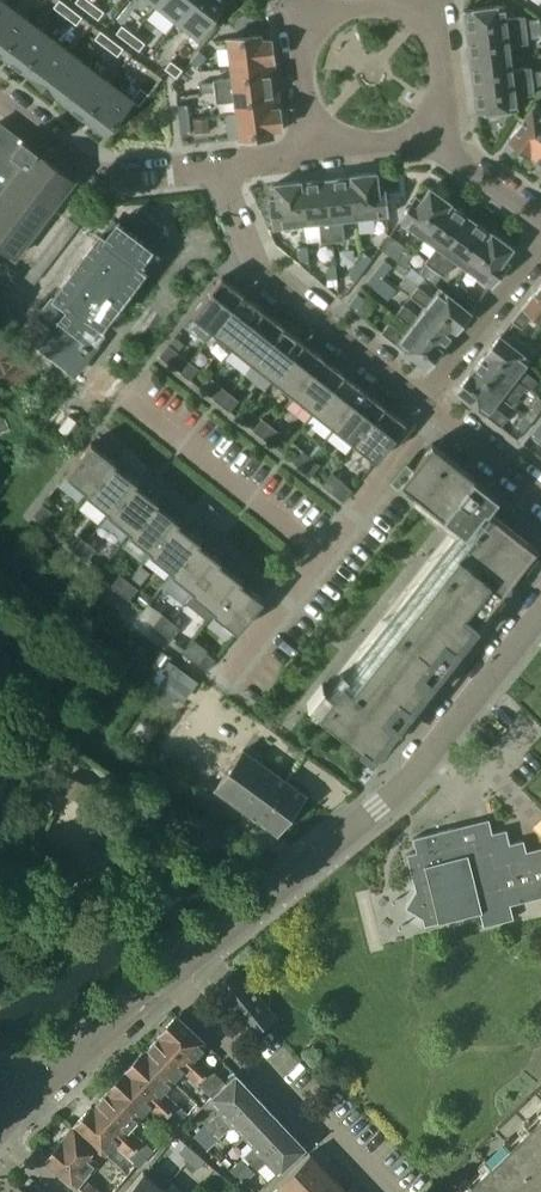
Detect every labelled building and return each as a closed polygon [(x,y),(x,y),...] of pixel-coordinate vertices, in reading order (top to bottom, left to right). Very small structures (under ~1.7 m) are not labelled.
[(9,6),(1,0),(0,0),(0,17),(9,6)] [(72,8),(61,0),(59,0),(54,7),(66,16),(72,8)] [(76,2),(87,10),(93,3),(90,0),(77,0),(76,2)] [(194,0),(161,0),(158,4),(178,20),(194,0)] [(228,1),(227,0),(194,0),(178,20),(199,37),(228,1)] [(105,11),(93,3),(87,10),(99,19),(105,11)] [(464,10),(468,36),(526,29),(525,16),(506,18),(505,5),(464,10)] [(29,21),(9,6),(0,17),(0,55),(2,57),(29,21)] [(77,24),(83,17),(72,8),(66,16),(77,24)] [(23,72),(50,37),(29,21),(2,57),(23,72)] [(123,25),(117,33),(128,42),(134,34),(123,25)] [(528,43),(526,29),(468,36),(471,62),(511,57),(510,45),(528,43)] [(107,47),(113,39),(101,31),(95,38),(107,47)] [(145,43),(134,34),(128,42),(140,51),(145,43)] [(273,61),(271,39),(262,40),(261,35),(227,38),(231,67),(272,61),(273,61)] [(43,88),(70,52),(50,37),(23,72),(43,88)] [(124,48),(113,39),(107,47),(118,56),(124,48)] [(199,51),(191,62),(198,68),(207,56),(199,51)] [(64,104),(91,68),(70,52),(43,88),(64,104)] [(512,69),(511,57),(471,62),(474,87),(532,80),(531,67),(512,69)] [(170,61),(164,68),(177,78),(177,79),(183,71),(170,61)] [(275,83),(272,61),(231,67),(232,77),(214,79),(214,81),(215,90),(275,83)] [(84,119),(111,84),(91,68),(64,104),(84,119)] [(534,94),(532,80),(474,87),(477,114),(517,109),(516,96),(534,94)] [(215,90),(214,81),(200,82),(201,92),(215,90)] [(277,106),(275,83),(215,90),(217,102),(235,100),(236,111),(277,106)] [(105,135),(132,99),(111,84),(84,119),(105,135)] [(141,87),(132,99),(140,105),(149,94),(141,87)] [(540,138),(540,105),(537,102),(509,140),(529,154),(540,138)] [(178,105),(180,120),(190,118),(188,104),(178,105)] [(282,129),(279,107),(278,107),(277,106),(236,111),(238,129),(228,131),(229,140),(274,135),(273,130),(282,129)] [(191,133),(190,118),(180,120),(181,134),(191,133)] [(70,187),(76,180),(0,122),(0,246),(15,258),(70,187)] [(529,154),(540,163),(540,138),(529,154)] [(378,186),(378,181),(377,172),(350,175),(351,176),(356,220),(387,216),(384,185),(378,186)] [(356,220),(351,176),(327,179),(333,241),(345,239),(343,221),(356,220)] [(333,241),(327,179),(301,182),(306,225),(318,224),(320,242),(333,241)] [(306,225),(301,182),(299,182),(298,181),(275,183),(276,198),(271,198),(275,229),(306,225)] [(424,239),(451,202),(430,187),(421,199),(417,196),(399,220),(424,239)] [(435,267),(470,218),(451,204),(451,203),(451,202),(424,239),(415,252),(435,267)] [(162,228),(139,210),(125,228),(117,222),(106,235),(102,232),(38,315),(54,327),(39,346),(76,373),(98,344),(89,337),(99,323),(101,325),(144,268),(145,269),(157,253),(148,246),(162,228)] [(79,225),(70,218),(42,255),(51,262),(79,225)] [(465,267),(490,232),(470,218),(435,267),(444,274),(455,260),(465,267)] [(509,261),(505,259),(513,247),(492,232),(491,233),(490,232),(465,267),(490,286),(509,261)] [(307,245),(298,246),(300,260),(309,259),(307,245)] [(397,261),(404,267),(413,255),(405,249),(397,261)] [(365,252),(357,264),(364,269),(373,258),(365,252)] [(385,259),(376,271),(383,276),(392,265),(385,259)] [(335,263),(326,264),(328,279),(337,278),(335,263)] [(428,278),(435,269),(427,263),(420,273),(428,278)] [(357,264),(348,275),(356,281),(364,269),(357,264)] [(442,274),(435,269),(428,278),(435,284),(442,274)] [(374,288),(383,276),(376,271),(367,282),(374,288)] [(214,331),(243,294),(222,277),(192,314),(214,331)] [(513,319),(522,327),(534,313),(540,319),(540,284),(513,319)] [(455,330),(470,311),(440,287),(433,297),(418,286),(411,295),(425,307),(455,330)] [(349,305),(357,311),(366,299),(358,293),(349,305)] [(234,347),(264,310),(243,294),(214,331),(234,347)] [(441,349),(455,330),(425,307),(418,315),(404,304),(396,314),(410,325),(441,349)] [(254,363),(284,326),(264,310),(234,347),(254,363)] [(441,349),(410,325),(404,334),(389,322),(382,332),(426,367),(441,349)] [(274,379),(304,342),(284,326),(254,363),(274,379)] [(514,333),(508,341),(519,350),(525,342),(514,333)] [(519,350),(508,341),(500,335),(486,354),(526,386),(530,389),(537,380),(523,369),(531,359),(519,350)] [(295,395),(324,358),(304,342),(274,379),(295,395)] [(536,351),(525,342),(519,350),(531,359),(536,351)] [(178,351),(170,344),(169,344),(160,355),(169,362),(178,351)] [(526,386),(486,354),(471,372),(505,400),(512,405),(526,386)] [(324,358),(295,395),(315,411),(344,374),(324,358)] [(191,361),(181,372),(190,380),(199,368),(191,361)] [(505,400),(471,372),(456,391),(501,426),(508,417),(498,408),(505,400)] [(335,427),(365,390),(344,374),(315,411),(335,427)] [(222,404),(231,393),(222,386),(213,397),(222,404)] [(355,443),(385,406),(365,390),(335,427),(355,443)] [(240,400),(231,393),(222,404),(230,411),(240,400)] [(540,409),(540,398),(539,396),(530,408),(537,414),(540,409)] [(377,460),(406,423),(385,406),(355,443),(377,460)] [(523,432),(532,420),(525,414),(516,426),(523,432)] [(262,436),(271,425),(262,418),(253,430),(262,436)] [(280,432),(271,425),(262,436),(271,443),(280,432)] [(537,427),(531,435),(540,443),(540,430),(537,427)] [(88,494),(115,461),(91,442),(66,474),(88,491),(87,493),(88,494)] [(531,545),(487,510),(498,496),(475,477),(432,443),(401,482),(444,516),(462,531),(448,548),(453,552),(425,587),(421,583),(402,607),(407,610),(379,645),(375,642),(356,665),(360,669),(348,685),(343,681),(318,713),(367,752),(531,545)] [(303,469),(312,457),(303,450),(294,462),(303,469)] [(320,464),(312,457),(303,469),(311,475),(320,464)] [(109,514),(136,480),(115,464),(116,462),(115,461),(88,494),(109,511),(108,513),(109,514)] [(130,534),(157,500),(136,483),(137,481),(136,480),(109,514),(130,531),(129,533),(130,534)] [(344,501),(353,490),(344,483),(335,494),(344,501)] [(151,553),(178,520),(157,503),(158,501),(157,500),(130,534),(151,550),(150,552),(151,553)] [(52,510),(44,504),(43,503),(34,514),(43,522),(52,510)] [(172,573),(199,539),(178,523),(179,521),(178,520),(151,553),(172,570),(171,572),(172,573)] [(78,553),(87,542),(78,534),(69,546),(78,553)] [(193,593),(220,559),(199,542),(200,540),(199,539),(172,573),(193,590),(192,591),(193,593)] [(96,549),(87,542),(78,553),(88,560),(96,549)] [(214,613),(241,579),(220,562),(221,560),(220,559),(193,593),(214,609),(213,611),(214,613)] [(120,592),(129,581),(120,574),(111,585),(120,592)] [(242,580),(241,579),(214,613),(238,631),(263,599),(241,582),(242,580)] [(138,588),(129,581),(120,592),(129,599),(138,588)] [(162,632),(171,620),(162,613),(153,625),(162,632)] [(180,628),(171,620),(162,632),(171,639),(180,628)] [(207,670),(216,659),(207,651),(197,663),(207,670)] [(172,660),(157,682),(185,701),(200,679),(172,660)] [(243,749),(235,761),(215,788),(277,833),(305,794),(243,749)] [(69,775),(61,791),(81,801),(89,786),(69,775)] [(528,853),(524,839),(510,843),(507,829),(450,842),(446,828),(413,837),(417,851),(407,854),(414,882),(416,890),(406,907),(423,918),(425,925),(481,912),(485,925),(514,918),(511,905),(540,896),(540,849),(528,853)] [(275,1016),(236,968),(214,986),(252,1034),(266,1023),(275,1016)] [(206,1044),(177,1015),(159,1034),(160,1036),(159,1036),(202,1075),(209,1068),(196,1055),(206,1044)] [(202,1075),(159,1036),(143,1052),(172,1081),(181,1070),(195,1083),(202,1075)] [(172,1081),(143,1052),(142,1051),(124,1070),(168,1112),(176,1104),(162,1091),(172,1081)] [(168,1112),(124,1070),(106,1088),(107,1089),(137,1118),(148,1107),(161,1119),(168,1112)] [(215,1126),(251,1092),(234,1074),(227,1081),(213,1070),(198,1084),(211,1096),(208,1099),(218,1110),(209,1119),(215,1126)] [(137,1118),(107,1089),(91,1106),(90,1107),(135,1148),(142,1140),(129,1127),(137,1118)] [(242,1135),(269,1111),(251,1092),(215,1126),(222,1133),(231,1125),(242,1135)] [(181,1109),(176,1104),(168,1112),(174,1117),(181,1109)] [(135,1148),(90,1107),(73,1125),(74,1125),(68,1133),(89,1151),(94,1145),(103,1154),(114,1142),(128,1155),(135,1148)] [(286,1128),(269,1111),(242,1135),(252,1146),(243,1155),(249,1162),(286,1128)] [(179,1122),(174,1117),(168,1112),(161,1119),(173,1129),(179,1122)] [(462,1191),(540,1191),(540,1115),(462,1191)] [(199,1142),(215,1126),(209,1119),(192,1135),(199,1142)] [(222,1133),(215,1126),(199,1142),(206,1149),(222,1133)] [(303,1146),(286,1128),(249,1162),(256,1170),(265,1161),(276,1172),(303,1146)] [(87,1153),(89,1151),(68,1133),(62,1140),(61,1139),(45,1159),(76,1185),(96,1161),(87,1153)] [(152,1150),(142,1140),(135,1148),(146,1158),(152,1150)] [(204,1159),(186,1143),(178,1151),(197,1167),(204,1159)] [(146,1158),(135,1148),(128,1155),(139,1165),(146,1158)] [(335,1179),(342,1172),(330,1160),(323,1166),(309,1152),(272,1189),(275,1191),(321,1191),(335,1179)] [(241,1157),(229,1168),(236,1175),(248,1164),(241,1157)] [(230,1181),(215,1168),(208,1176),(223,1190),(230,1181)] [(165,1190),(142,1170),(123,1191),(163,1191),(165,1190)] [(353,1185),(347,1191),(335,1179),(321,1191),(360,1191),(353,1185)]
